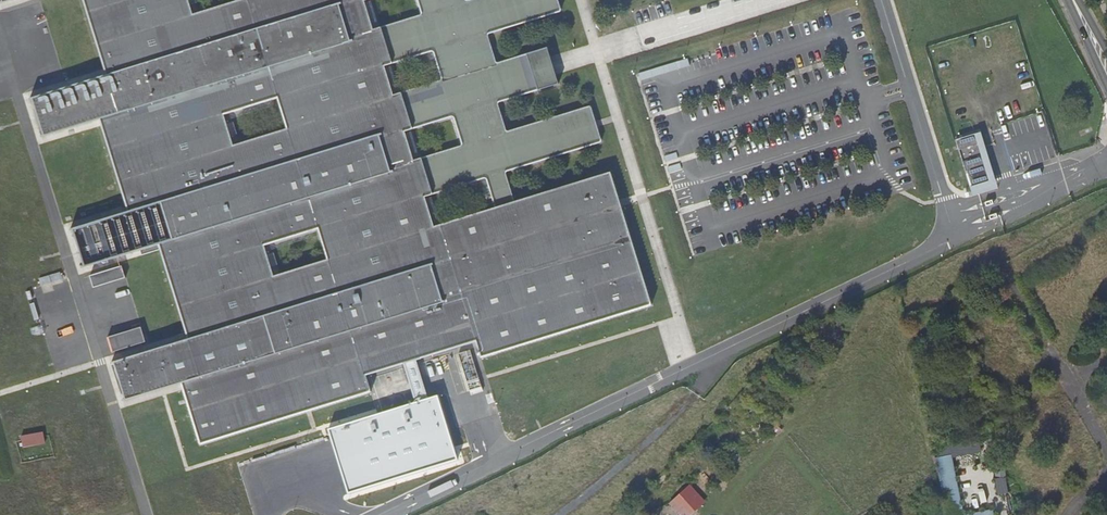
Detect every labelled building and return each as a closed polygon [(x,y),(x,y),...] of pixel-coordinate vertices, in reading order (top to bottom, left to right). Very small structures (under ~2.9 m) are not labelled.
[(3,8),(0,9),(0,10),(33,0),(0,0),(3,8)] [(553,65),(548,50),(497,66),(488,37),(561,14),(557,0),(479,0),(466,4),(464,0),(417,0),(422,15),(373,31),(364,2),(369,0),(240,0),(192,15),(187,0),(81,0),(107,81),(30,105),(30,106),(33,105),(44,141),(42,142),(42,143),(100,125),(129,217),(71,235),(72,236),(74,235),(86,271),(83,272),(84,274),(161,250),(190,344),(113,368),(114,369),(116,368),(124,400),(162,390),(181,384),(182,390),(200,447),(306,414),(311,412),(372,394),(366,377),(478,345),(483,360),(653,307),(621,206),(611,174),(515,204),(506,175),(603,145),(591,109),(507,135),(498,105),(560,86),(553,65)] [(980,128),(956,136),(958,140),(974,197),(999,188),(980,128)] [(1006,471),(997,471),(998,493),(1008,492),(1006,471)] [(707,499),(690,483),(670,504),(681,514),(692,514),(707,499)]
